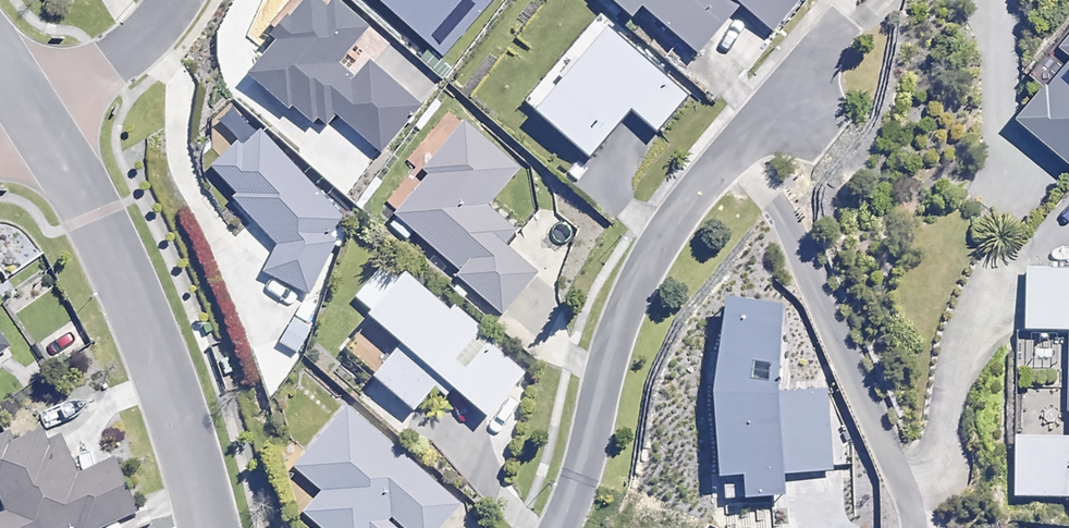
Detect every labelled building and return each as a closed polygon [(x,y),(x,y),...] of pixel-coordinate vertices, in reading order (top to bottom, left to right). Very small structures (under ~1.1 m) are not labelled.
[(251,75),(293,107),(321,128),(333,111),(385,150),(425,98),(372,58),(356,79),(331,60),(357,27),(322,0),(308,0),(251,75)] [(442,50),(485,0),(382,0),(442,50)] [(596,1),(615,18),(624,7),(632,13),(641,2),(697,51),(740,1),(773,30),(799,0),(597,0),(596,1)] [(690,94),(599,17),(526,104),(589,158),(630,110),(657,133),(690,94)] [(1026,68),(1041,81),(1015,112),(1068,157),(1068,17),(1026,68)] [(387,205),(398,214),(389,225),(407,240),(416,229),(460,267),(456,272),(504,312),(538,271),(504,242),(517,227),(489,204),(521,166),(452,109),(411,158),(420,165),(387,205)] [(264,270),(309,295),(339,242),(329,236),(345,221),(259,127),(237,148),(230,141),(209,161),(281,239),(264,270)] [(0,244),(0,266),(8,277),(41,253),(23,227),(0,244)] [(1028,262),(1025,321),(1068,323),(1068,264),(1028,262)] [(403,269),(393,279),(385,272),(359,301),(367,308),(402,340),(374,372),(413,407),(434,383),(445,393),(453,383),(486,412),(526,368),(454,304),(449,310),(403,269)] [(784,302),(728,297),(712,387),(720,475),(744,476),(746,498),(786,496),(784,476),(833,472),(826,389),(778,392),(784,302)] [(0,334),(0,353),(9,347),(0,334)] [(302,351),(285,340),(271,362),(288,373),(302,351)] [(344,407),(294,466),(321,488),(303,510),(325,527),(394,527),(398,523),(404,527),(438,527),(459,503),(344,407)] [(34,430),(4,443),(0,434),(0,491),(9,510),(0,514),(0,527),(68,527),(77,524),(78,527),(94,527),(136,509),(113,457),(78,473),(59,431),(39,440),(34,430)] [(1016,435),(1016,495),(1068,496),(1068,436),(1016,435)]
